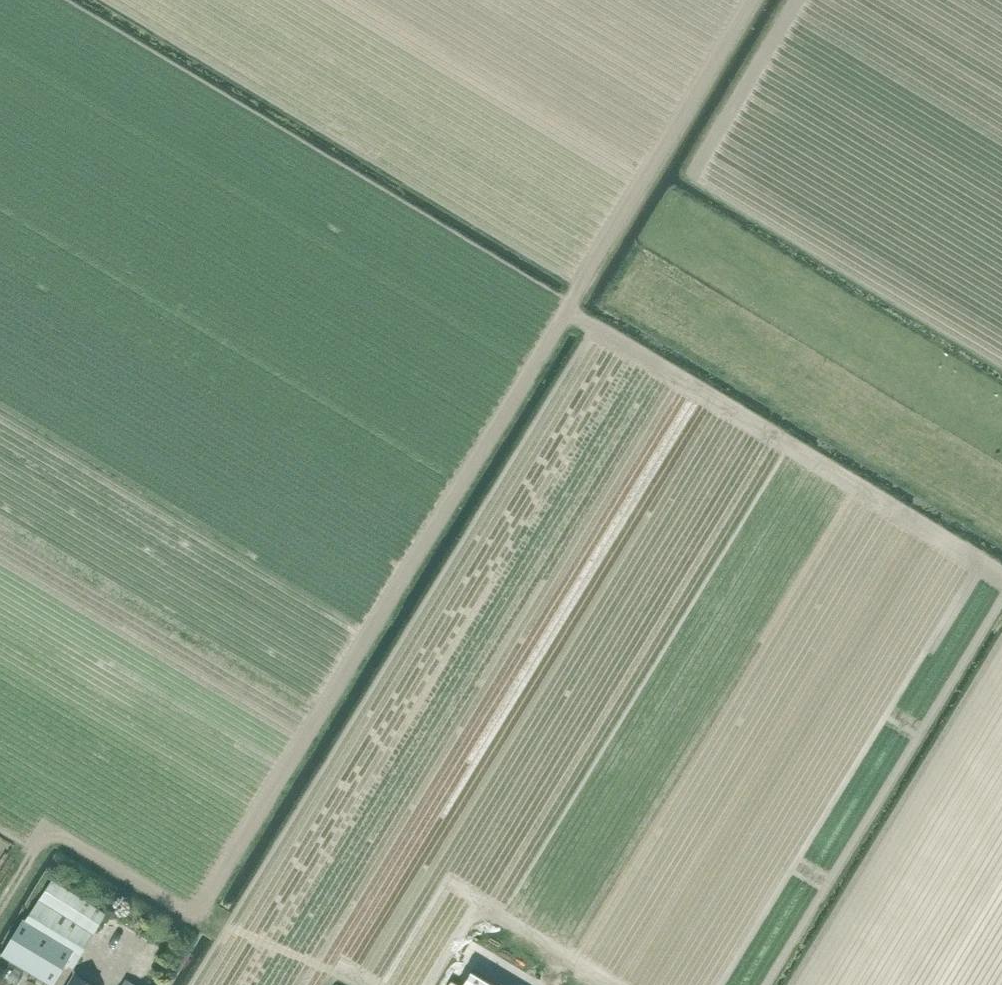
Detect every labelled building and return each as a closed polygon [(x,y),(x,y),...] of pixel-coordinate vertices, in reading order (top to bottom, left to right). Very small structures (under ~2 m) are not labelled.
[(93,905),(53,879),(27,920),(24,918),(2,955),(52,984),(54,984),(67,964),(75,969),(83,954),(82,954),(107,914),(93,905)] [(464,984),(496,984),(472,971),(464,984)] [(77,975),(71,984),(94,984),(77,975)]
